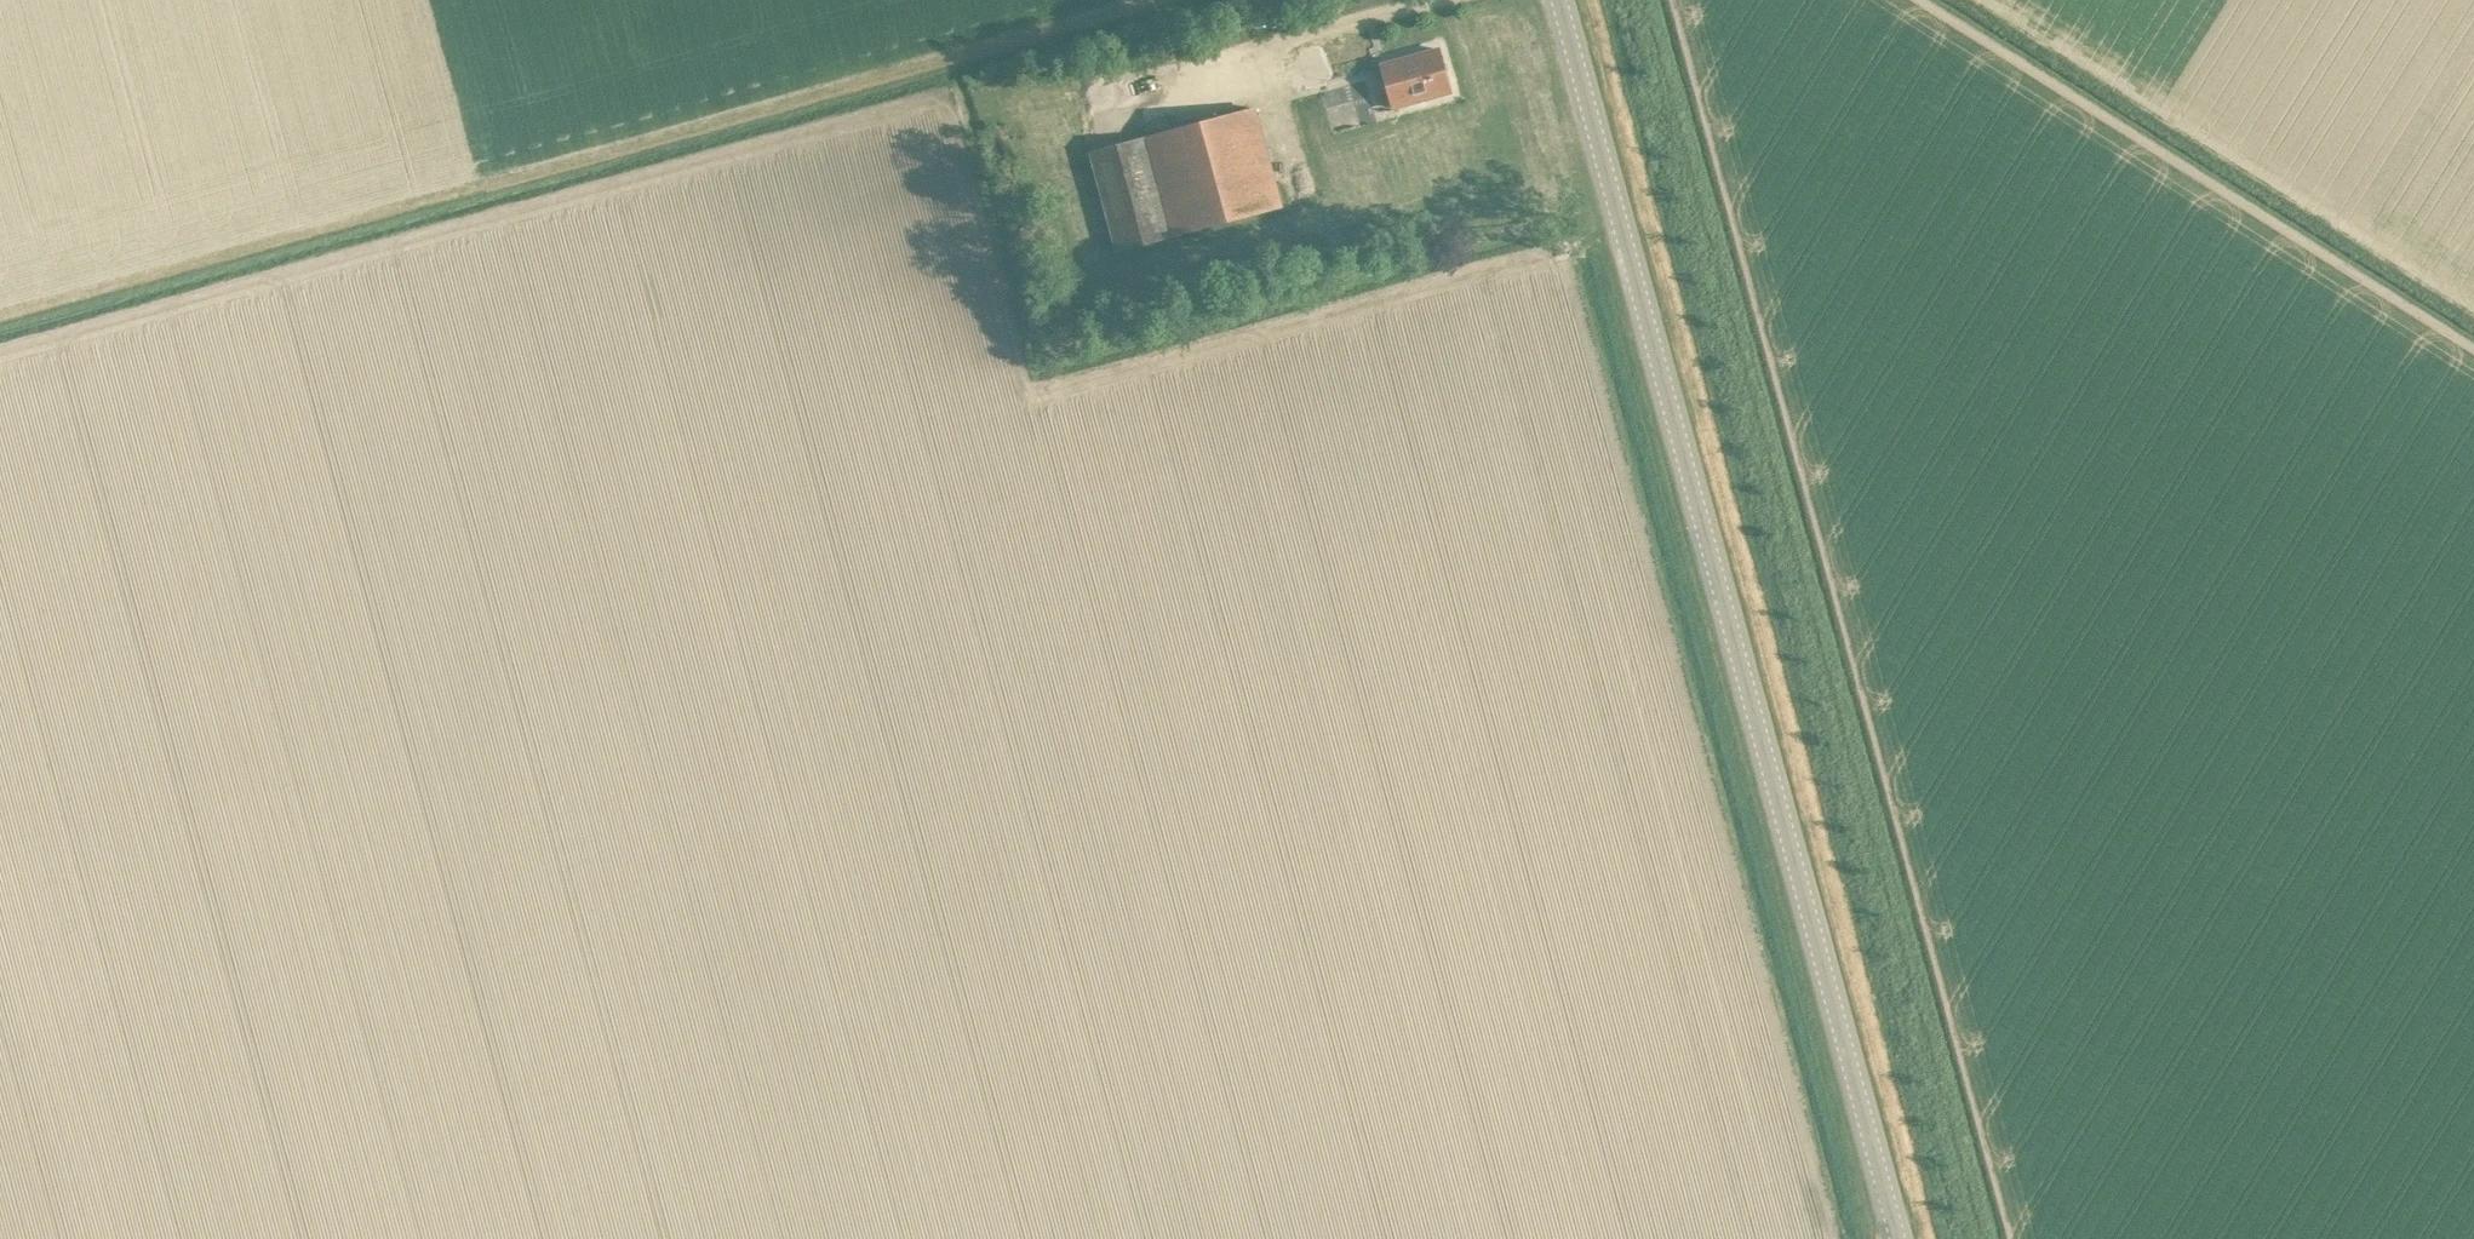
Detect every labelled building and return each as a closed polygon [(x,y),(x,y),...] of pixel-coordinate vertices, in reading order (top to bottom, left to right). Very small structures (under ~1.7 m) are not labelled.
[(1304,81),(1332,74),(1324,45),(1296,53),(1304,81)] [(1391,104),(1448,88),(1436,45),(1379,61),(1391,104)] [(1252,105),(1136,137),(1163,234),(1279,202),(1252,105)] [(1136,137),(1087,150),(1114,247),(1163,234),(1136,137)]
